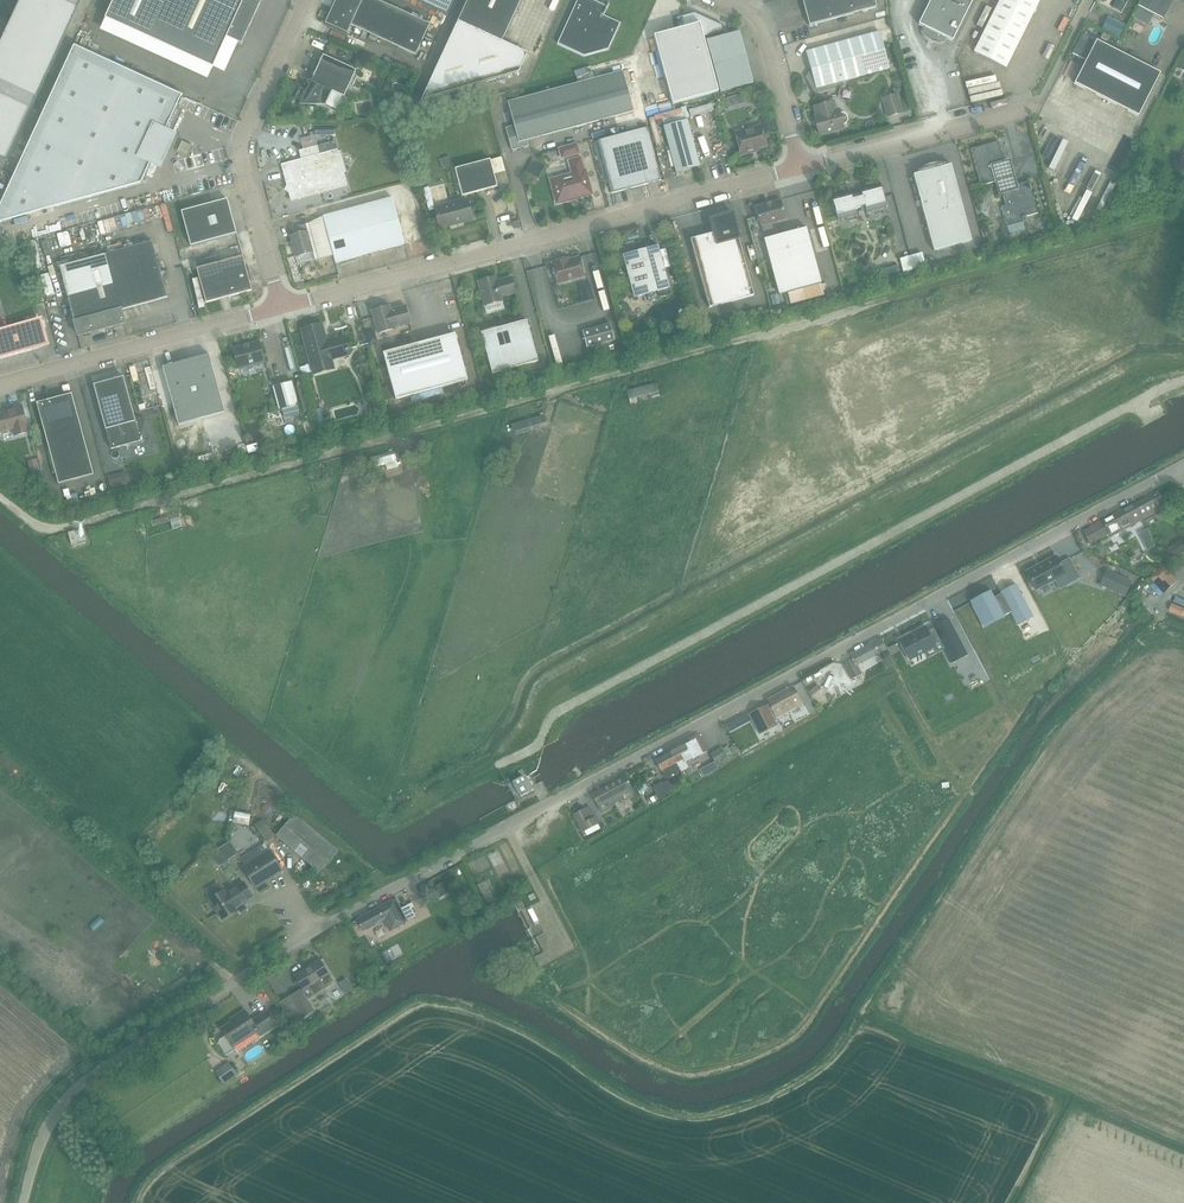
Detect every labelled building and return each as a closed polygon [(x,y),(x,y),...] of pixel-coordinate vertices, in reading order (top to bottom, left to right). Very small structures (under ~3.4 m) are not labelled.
[(10,23),(0,45),(0,159),(7,162),(82,0),(21,0),(10,23)] [(202,62),(212,67),(226,38),(240,44),(260,0),(114,0),(105,18),(202,62)] [(429,25),(376,0),(336,0),(325,24),(347,34),(351,26),(416,55),(429,25)] [(447,15),(454,0),(415,0),(447,15)] [(458,22),(421,101),(518,72),(527,54),(501,42),(521,0),(467,0),(458,22)] [(615,34),(620,23),(603,16),(609,4),(608,3),(606,7),(592,0),(577,0),(557,44),(584,56),(608,50),(615,34)] [(809,26),(876,8),(875,0),(802,0),(809,26)] [(919,25),(925,28),(923,32),(924,35),(926,37),(929,39),(933,42),(937,43),(940,43),(943,42),(945,38),(951,41),(952,41),(973,0),(930,0),(918,24),(919,25)] [(974,52),(1006,68),(1040,0),(1000,0),(974,52)] [(1112,6),(1120,11),(1124,5),(1117,0),(1116,0),(1112,6)] [(1138,6),(1162,19),(1173,0),(1141,0),(1138,6)] [(703,38),(724,32),(722,25),(719,24),(694,13),(685,15),(675,18),(678,29),(654,36),(672,105),(718,92),(703,38)] [(1103,28),(1120,37),(1125,25),(1108,17),(1103,28)] [(10,23),(0,18),(0,45),(10,23)] [(753,83),(739,31),(706,40),(720,92),(753,83)] [(815,93),(836,87),(843,85),(842,82),(889,69),(879,31),(806,52),(811,70),(806,78),(815,93)] [(1082,34),(1072,53),(1085,60),(1094,41),(1082,34)] [(1160,73),(1096,41),(1074,83),(1138,116),(1160,73)] [(0,205),(0,222),(141,183),(152,158),(157,160),(167,138),(162,136),(180,97),(182,97),(183,96),(74,46),(0,205)] [(357,52),(351,65),(359,68),(365,55),(357,52)] [(356,71),(323,55),(311,81),(309,81),(308,82),(310,82),(300,105),(326,105),(332,92),(344,97),(356,71)] [(634,112),(622,71),(563,87),(576,127),(634,112)] [(576,127),(563,87),(507,102),(514,126),(505,128),(512,151),(528,146),(527,141),(576,127)] [(902,113),(897,94),(882,98),(887,116),(902,113)] [(987,106),(1010,99),(1009,94),(985,101),(987,106)] [(843,129),(842,124),(845,124),(846,123),(847,120),(846,115),(843,113),(842,113),(839,113),(838,110),(836,111),(833,102),(814,107),(816,116),(814,117),(819,135),(843,129)] [(770,117),(761,119),(765,132),(774,130),(770,117)] [(687,120),(663,126),(676,173),(699,167),(687,120)] [(314,136),(321,136),(321,139),(334,139),(334,135),(334,125),(314,126),(314,136)] [(741,156),(751,153),(759,151),(758,149),(766,147),(761,126),(735,133),(741,156)] [(598,140),(612,193),(661,180),(647,127),(598,140)] [(1165,135),(1163,141),(1172,144),(1175,138),(1165,135)] [(292,162),(281,165),(287,186),(290,186),(291,192),(289,193),(291,201),(302,198),(347,186),(337,150),(335,142),(299,152),(301,160),(292,162)] [(998,142),(971,149),(981,186),(1008,178),(998,142)] [(576,144),(559,149),(561,158),(579,154),(576,144)] [(557,203),(579,197),(591,194),(585,171),(583,171),(580,158),(569,161),(572,174),(550,180),(557,203)] [(533,159),(526,172),(533,176),(541,164),(533,159)] [(497,187),(494,176),(490,160),(455,169),(459,185),(462,197),(497,187)] [(913,175),(916,186),(934,251),(971,241),(951,165),(942,167),(941,163),(937,163),(932,164),(928,165),(924,167),(920,169),(921,173),(913,175)] [(773,179),(753,182),(754,188),(774,185),(773,179)] [(1001,207),(1004,218),(1007,227),(1027,221),(1026,217),(1038,213),(1032,193),(1029,181),(1012,186),(1014,190),(1002,193),(1006,205),(1001,207)] [(831,195),(834,206),(839,222),(839,219),(855,215),(856,218),(857,218),(855,212),(866,209),(867,215),(868,215),(867,212),(885,207),(886,210),(887,210),(879,182),(879,185),(861,190),(861,187),(860,187),(861,192),(851,195),(849,190),(850,193),(833,197),(832,195),(831,195)] [(323,217),(332,252),(335,263),(404,244),(392,198),(323,217)] [(190,246),(225,237),(236,234),(227,200),(181,212),(190,246)] [(434,209),(439,228),(472,219),(467,200),(434,209)] [(785,219),(780,200),(755,207),(760,226),(785,219)] [(690,239),(709,308),(754,296),(738,239),(739,239),(733,213),(710,220),(713,233),(690,239)] [(113,230),(118,229),(115,216),(110,217),(113,230)] [(69,227),(72,241),(89,237),(86,223),(69,227)] [(295,257),(313,253),(305,225),(292,228),(294,235),(290,236),(295,257)] [(779,295),(821,284),(806,228),(764,239),(779,295)] [(78,336),(83,335),(124,323),(121,310),(167,298),(152,242),(59,267),(71,309),(75,322),(74,322),(78,336)] [(669,288),(661,257),(658,246),(622,255),(626,267),(634,298),(669,288)] [(922,253),(900,259),(904,273),(926,267),(922,253)] [(217,256),(192,263),(193,270),(197,269),(206,303),(251,291),(242,257),(219,263),(217,256)] [(568,258),(563,259),(551,262),(557,284),(584,276),(582,269),(579,257),(569,260),(568,258)] [(846,265),(840,266),(845,283),(851,281),(846,265)] [(478,282),(481,294),(484,306),(502,301),(501,297),(515,293),(510,277),(496,281),(496,277),(478,282)] [(754,307),(756,312),(770,309),(768,303),(754,307)] [(389,306),(371,311),(377,334),(395,329),(395,328),(410,324),(405,306),(395,309),(396,309),(390,311),(389,306)] [(45,346),(38,320),(33,322),(32,321),(0,330),(0,359),(40,348),(45,346)] [(526,320),(481,333),(492,374),(538,361),(526,320)] [(587,348),(598,345),(614,340),(610,324),(582,332),(587,348)] [(302,330),(305,341),(314,374),(333,369),(330,359),(349,354),(344,337),(326,342),(321,325),(302,330)] [(373,330),(365,333),(369,345),(377,343),(373,330)] [(395,400),(467,381),(455,334),(383,353),(395,400)] [(232,349),(235,360),(238,369),(265,362),(259,341),(232,349)] [(209,355),(163,368),(178,426),(225,413),(209,355)] [(308,365),(299,367),(302,376),(311,373),(308,365)] [(123,377),(93,385),(111,449),(141,441),(123,377)] [(279,410),(298,405),(291,381),(272,386),(279,410)] [(36,403),(58,484),(93,475),(71,394),(36,403)] [(16,435),(28,432),(26,426),(27,426),(21,406),(1,411),(2,413),(0,413),(0,433),(13,430),(14,436),(16,435)] [(522,422),(511,425),(514,436),(547,426),(544,415),(534,418),(531,406),(517,410),(519,416),(520,415),(522,422)] [(393,452),(372,458),(375,468),(389,464),(391,468),(397,466),(393,452)] [(125,473),(116,475),(120,488),(128,485),(125,473)] [(1134,504),(1143,521),(1166,509),(1157,492),(1134,504)] [(1083,531),(1090,544),(1109,534),(1110,537),(1142,520),(1143,521),(1134,504),(1083,531)] [(94,521),(81,525),(84,538),(98,534),(94,521)] [(1167,563),(1183,553),(1183,545),(1181,541),(1161,553),(1167,563)] [(1042,565),(1027,573),(1035,590),(1064,575),(1069,584),(1079,578),(1069,559),(1059,564),(1055,556),(1042,564),(1042,565)] [(1105,559),(1089,573),(1095,579),(1110,566),(1105,559)] [(1165,568),(1152,580),(1164,593),(1177,581),(1165,568)] [(1107,571),(1100,586),(1124,597),(1131,582),(1107,571)] [(991,591),(970,602),(983,626),(1003,616),(1011,612),(1017,625),(1033,617),(1016,585),(1000,593),(1001,595),(995,599),(991,591)] [(1083,618),(1095,596),(1085,590),(1072,612),(1083,618)] [(1183,615),(1183,610),(1173,605),(1170,611),(1183,617),(1183,615)] [(967,656),(968,655),(948,618),(947,618),(947,619),(946,620),(946,621),(935,627),(935,626),(933,627),(933,626),(932,626),(932,628),(926,631),(924,627),(925,627),(925,626),(905,636),(906,639),(904,639),(904,640),(901,642),(900,639),(898,640),(898,641),(899,641),(909,660),(911,659),(910,658),(924,650),(923,648),(939,640),(946,654),(947,654),(947,653),(950,651),(955,660),(954,660),(954,661),(957,659),(963,655),(964,656),(966,655),(967,656)] [(873,665),(890,657),(880,639),(850,655),(852,660),(843,665),(851,679),(861,674),(856,666),(870,659),(873,665)] [(767,700),(769,704),(775,715),(800,702),(792,687),(767,700)] [(776,726),(766,705),(750,714),(760,734),(776,726)] [(748,713),(725,725),(729,733),(752,720),(748,713)] [(681,771),(681,772),(688,768),(685,762),(692,759),(693,759),(708,751),(700,736),(669,753),(678,768),(680,771),(681,771)] [(725,755),(741,747),(738,739),(721,747),(725,755)] [(665,780),(680,771),(678,768),(669,753),(655,761),(665,780)] [(700,771),(703,776),(717,768),(714,763),(700,771)] [(685,782),(696,778),(694,772),(683,776),(685,782)] [(533,790),(532,787),(525,775),(512,782),(521,797),(533,790)] [(668,780),(662,784),(668,794),(674,790),(685,783),(681,776),(670,783),(668,780)] [(592,794),(597,805),(601,812),(610,807),(607,802),(621,795),(623,800),(634,794),(625,777),(592,794)] [(646,807),(648,806),(641,793),(648,789),(646,785),(637,790),(646,807)] [(245,805),(243,816),(259,819),(261,808),(245,805)] [(573,815),(583,833),(584,832),(587,836),(600,829),(598,824),(599,824),(595,817),(589,820),(584,809),(573,815)] [(277,836),(310,865),(319,873),(338,851),(296,814),(277,836)] [(219,849),(210,854),(218,867),(221,865),(228,876),(234,872),(227,861),(219,849)] [(269,850),(242,867),(255,887),(281,871),(269,850)] [(209,900),(216,910),(222,920),(236,911),(234,908),(252,897),(243,883),(225,894),(223,891),(209,900)] [(441,884),(433,888),(437,896),(446,892),(441,884)] [(357,920),(362,930),(383,919),(389,931),(416,917),(412,909),(414,908),(412,903),(401,909),(395,899),(357,920)] [(544,917),(549,914),(543,902),(538,904),(544,917)] [(548,949),(559,939),(550,929),(539,939),(548,949)] [(302,989),(307,986),(314,996),(334,982),(328,973),(319,960),(294,977),(302,989)] [(347,978),(354,988),(361,982),(354,973),(347,978)] [(280,1004),(295,1026),(315,1013),(301,990),(280,1004)] [(219,1043),(226,1055),(236,1049),(233,1044),(255,1029),(259,1036),(277,1025),(267,1011),(252,1021),(245,1010),(236,1016),(238,1019),(233,1023),(232,1022),(221,1029),(226,1036),(220,1041),(219,1043)] [(288,1027),(282,1031),(286,1038),(293,1033),(288,1027)] [(259,1059),(273,1047),(266,1038),(251,1051),(259,1059)] [(215,1072),(224,1085),(238,1076),(229,1063),(215,1072)]
